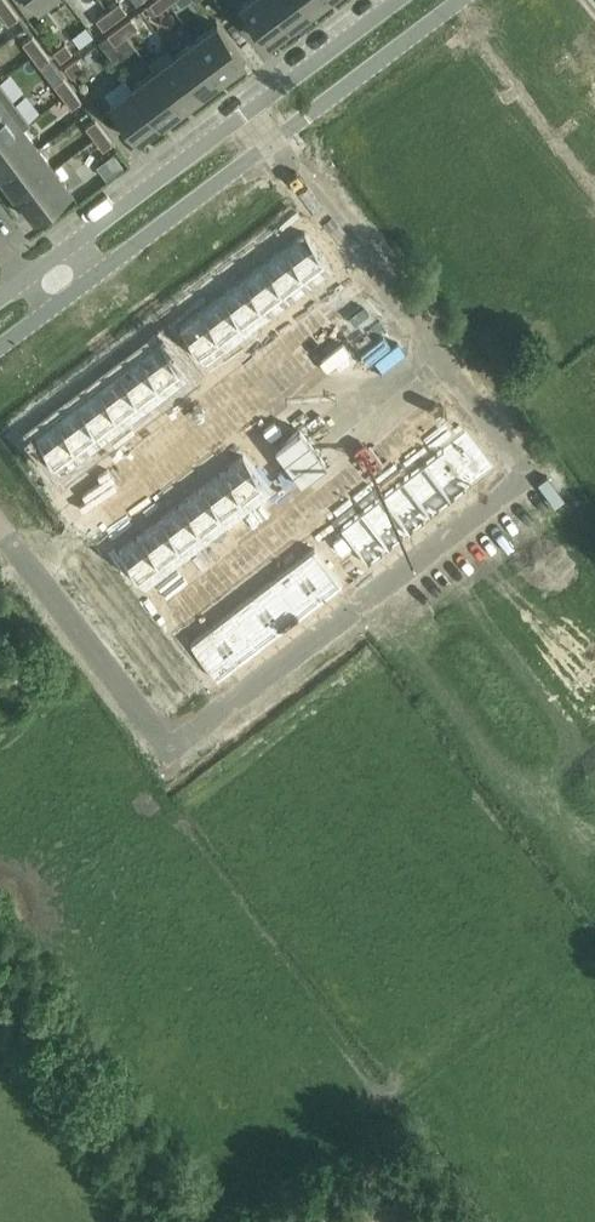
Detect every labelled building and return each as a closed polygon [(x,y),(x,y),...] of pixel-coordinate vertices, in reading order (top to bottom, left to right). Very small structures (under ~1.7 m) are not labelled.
[(10,6),(6,0),(0,0),(0,13),(10,6)] [(150,3),(157,12),(168,4),(165,0),(154,0),(150,3)] [(240,6),(268,43),(292,26),(272,0),(248,0),(240,6)] [(292,26),(312,10),(305,0),(272,0),(292,26)] [(312,10),(326,0),(305,0),(312,10)] [(119,2),(107,11),(114,20),(125,11),(119,2)] [(10,6),(0,13),(9,25),(19,17),(10,6)] [(114,20),(107,11),(96,19),(103,28),(114,20)] [(119,26),(126,35),(138,27),(131,18),(119,26)] [(217,23),(196,39),(224,76),(245,61),(217,23)] [(93,36),(85,26),(71,36),(79,46),(93,36)] [(119,26),(108,34),(115,44),(126,35),(119,26)] [(33,36),(23,44),(32,55),(42,48),(33,36)] [(196,39),(175,55),(204,92),(224,76),(196,39)] [(64,43),(54,51),(61,60),(71,53),(64,43)] [(50,60),(42,48),(32,55),(41,67),(50,60)] [(175,55),(154,71),(183,107),(204,92),(175,55)] [(76,59),(66,67),(73,76),(83,68),(76,59)] [(154,71),(134,86),(162,123),(183,107),(154,71)] [(55,86),(64,97),(73,90),(65,78),(55,86)] [(23,127),(30,122),(0,82),(0,144),(23,127)] [(134,86),(111,103),(138,141),(162,123),(134,86)] [(73,90),(64,97),(72,109),(82,102),(73,90)] [(96,120),(86,127),(95,139),(104,131),(96,120)] [(2,176),(39,148),(23,127),(0,144),(0,173),(2,176)] [(113,143),(104,131),(95,139),(103,150),(113,143)] [(2,176),(17,196),(54,169),(39,148),(2,176)] [(122,166),(113,154),(97,166),(106,178),(122,166)] [(17,196),(34,218),(71,191),(54,169),(17,196)] [(305,231),(284,247),(313,285),(334,269),(305,231)] [(284,247),(263,263),(292,301),(313,285),(284,247)] [(263,263),(242,279),(271,317),(292,301),(263,263)] [(242,279),(221,294),(250,333),(271,317),(242,279)] [(221,294),(200,310),(229,348),(250,333),(221,294)] [(339,296),(328,305),(333,313),(345,304),(339,296)] [(328,305),(316,314),(322,322),(333,313),(328,305)] [(200,310),(178,327),(207,365),(229,348),(200,310)] [(297,328),(286,337),(292,345),(303,336),(297,328)] [(286,337),(274,345),(280,353),(292,345),(286,337)] [(161,340),(139,356),(168,394),(190,378),(161,340)] [(139,356),(118,372),(147,410),(168,394),(139,356)] [(255,359),(244,368),(250,376),(261,367),(255,359)] [(244,368),(232,377),(238,385),(250,376),(244,368)] [(118,372),(97,388),(126,426),(147,410),(118,372)] [(97,388),(76,404),(105,442),(126,426),(97,388)] [(76,404),(55,420),(84,458),(105,442),(76,404)] [(194,406),(183,414),(189,422),(200,413),(194,406)] [(434,410),(422,419),(428,427),(440,418),(434,410)] [(183,414),(171,423),(177,431),(189,422),(183,414)] [(422,419),(411,428),(417,436),(428,427),(422,419)] [(55,420),(34,436),(62,474),(84,458),(55,420)] [(465,430),(444,447),(473,484),(495,468),(465,430)] [(153,437),(141,446),(147,454),(159,445),(153,437)] [(393,442),(381,451),(387,459),(399,450),(393,442)] [(141,446),(129,455),(135,463),(147,454),(141,446)] [(444,447),(423,463),(452,500),(473,484),(444,447)] [(381,451),(370,460),(376,468),(387,459),(381,451)] [(244,453),(223,470),(252,508),(273,491),(269,486),(263,478),(257,470),(244,453)] [(269,461),(257,470),(263,478),(274,469),(269,461)] [(423,463),(402,479),(432,517),(452,500),(423,463)] [(111,469),(99,478),(105,485),(117,477),(111,469)] [(274,469),(263,478),(269,486),(280,477),(274,469)] [(223,470),(202,486),(231,524),(252,508),(223,470)] [(351,474),(340,483),(346,491),(357,482),(351,474)] [(280,477),(269,486),(273,491),(274,493),(286,484),(280,477)] [(99,478),(87,486),(94,494),(105,485),(99,478)] [(402,479),(382,495),(411,533),(432,517),(402,479)] [(340,483),(328,492),(334,500),(346,491),(340,483)] [(286,484),(274,493),(280,501),(292,492),(286,484)] [(202,486),(181,502),(210,540),(231,524),(202,486)] [(292,492),(280,501),(286,508),(298,499),(292,492)] [(382,495),(361,511),(390,549),(411,533),(382,495)] [(298,499),(286,508),(292,516),(304,507),(298,499)] [(181,502),(160,518),(189,556),(210,540),(181,502)] [(361,511),(339,527),(368,565),(390,549),(361,511)] [(308,512),(296,521),(302,529),(314,520),(308,512)] [(160,518),(139,534),(168,572),(189,556),(160,518)] [(314,520),(302,529),(308,537),(320,528),(314,520)] [(320,528),(308,537),(314,544),(326,535),(320,528)] [(139,534),(118,551),(147,588),(168,572),(139,534)] [(326,535),(314,544),(315,546),(320,552),(332,543),(326,535)] [(332,543),(320,552),(326,559),(337,550),(332,543)] [(315,546),(294,563),(323,600),(345,584),(332,567),(326,559),(320,552),(315,546)] [(337,550),(326,559),(332,567),(343,558),(337,550)] [(294,563),(273,579),(302,616),(323,600),(294,563)] [(273,579),(252,595),(281,633),(302,616),(273,579)] [(252,595),(231,611),(261,649),(281,633),(252,595)] [(231,611),(211,627),(240,665),(261,649),(231,611)] [(211,627),(189,643),(218,681),(240,665),(211,627)]
